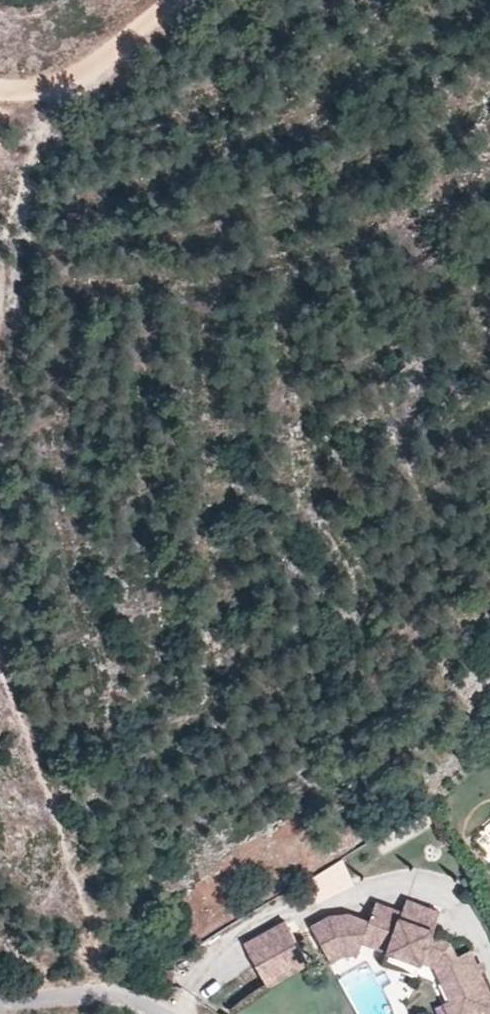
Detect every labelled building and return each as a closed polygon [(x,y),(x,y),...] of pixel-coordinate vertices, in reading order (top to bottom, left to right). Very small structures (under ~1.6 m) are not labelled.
[(411,904),(406,918),(404,924),(437,936),(444,917),(411,904)] [(451,947),(438,943),(440,937),(437,936),(404,924),(406,918),(378,907),(371,927),(351,919),(331,921),(313,931),(333,966),(344,960),(361,958),(365,947),(422,968),(427,957),(442,963),(440,966),(448,982),(443,985),(452,1004),(444,1007),(448,1013),(489,1013),(489,994),(472,957),(459,963),(451,947)] [(269,988),(311,967),(290,925),(248,947),(269,988)]
